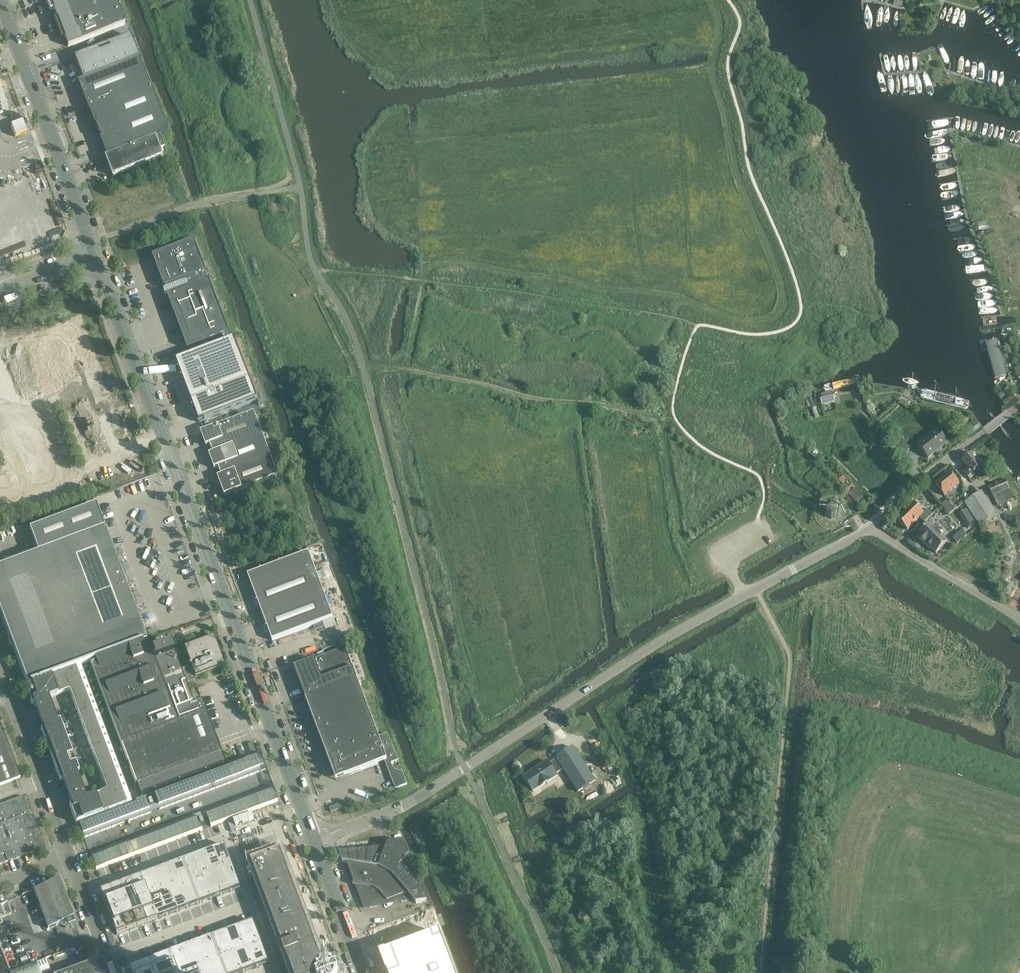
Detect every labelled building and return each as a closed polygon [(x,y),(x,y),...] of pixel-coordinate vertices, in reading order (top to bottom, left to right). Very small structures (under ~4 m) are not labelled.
[(50,11),(54,10),(57,18),(103,0),(45,0),(50,11)] [(57,18),(53,19),(60,39),(64,37),(68,46),(124,25),(115,0),(103,0),(57,18)] [(73,57),(82,80),(138,58),(130,36),(73,57)] [(82,80),(77,82),(88,110),(149,86),(138,58),(82,80)] [(149,86),(88,110),(96,131),(93,132),(97,143),(100,142),(106,156),(152,139),(160,136),(167,133),(149,86)] [(160,136),(152,139),(106,156),(109,164),(108,165),(109,168),(110,167),(113,175),(159,157),(156,150),(164,147),(160,136)] [(194,241),(153,257),(164,288),(167,287),(167,289),(163,291),(165,295),(169,294),(170,296),(208,282),(205,272),(194,241)] [(209,282),(208,282),(170,296),(168,297),(187,348),(228,333),(209,282)] [(234,339),(176,361),(199,423),(257,401),(234,339)] [(1011,375),(1001,340),(984,345),(994,381),(1011,375)] [(854,378),(832,383),(834,390),(855,385),(854,378)] [(836,400),(833,392),(821,397),(824,404),(836,400)] [(930,392),(928,400),(970,410),(972,403),(930,392)] [(1016,398),(1013,394),(1002,402),(1005,406),(1016,398)] [(254,412),(200,432),(206,446),(210,445),(213,453),(262,434),(254,412)] [(990,414),(994,420),(994,419),(1001,428),(1006,434),(1008,434),(1008,432),(1003,427),(1002,427),(995,418),(996,418),(992,413),(990,412),(990,414)] [(965,430),(969,436),(980,428),(974,421),(969,425),(970,426),(965,430)] [(947,443),(937,430),(917,445),(928,459),(947,443)] [(262,434),(213,453),(209,454),(214,468),(218,467),(221,475),(270,457),(262,434)] [(886,444),(892,452),(899,461),(904,457),(903,454),(910,448),(905,442),(896,448),(890,440),(886,444)] [(23,460),(21,451),(5,455),(8,464),(23,460)] [(972,453),(962,461),(967,468),(964,471),(970,479),(975,475),(974,474),(975,473),(974,472),(982,466),(972,453)] [(270,457),(221,475),(217,477),(224,495),(277,475),(270,457)] [(944,496),(959,484),(949,472),(935,484),(944,496)] [(847,480),(843,476),(838,480),(842,484),(847,480)] [(1005,480),(988,487),(997,506),(1014,498),(1005,480)] [(850,493),(855,489),(855,488),(852,484),(846,489),(850,493)] [(850,493),(849,494),(857,503),(863,497),(855,489),(850,493)] [(981,491),(964,502),(980,527),(997,515),(981,491)] [(949,515),(954,510),(947,501),(941,506),(949,515)] [(826,508),(825,510),(825,511),(826,514),(827,515),(828,517),(830,518),(832,518),(834,518),(836,518),(838,517),(839,516),(840,514),(841,512),(841,510),(841,508),(840,507),(839,505),(837,504),(836,503),(834,503),(832,503),(829,504),(828,505),(827,506),(826,508)] [(913,503),(896,520),(907,530),(919,518),(924,523),(933,514),(928,509),(923,513),(913,503)] [(28,685),(81,665),(90,662),(147,641),(104,527),(96,504),(29,529),(37,552),(0,566),(0,612),(28,685)] [(918,538),(925,546),(929,549),(931,548),(936,553),(947,542),(929,524),(926,527),(918,535),(919,537),(918,538)] [(962,531),(952,538),(957,544),(966,536),(962,531)] [(333,618),(308,552),(247,575),(272,640),(322,622),(333,618)] [(1006,568),(999,578),(994,586),(1010,598),(1015,589),(1005,582),(1012,572),(1006,568)] [(336,626),(333,618),(322,622),(325,630),(336,626)] [(169,643),(150,650),(174,711),(192,704),(185,686),(185,685),(186,685),(186,684),(186,683),(187,683),(193,681),(194,681),(194,680),(195,680),(195,679),(220,669),(225,668),(213,638),(184,648),(190,666),(182,669),(180,670),(169,643)] [(147,641),(90,662),(120,743),(177,721),(174,711),(147,641)] [(345,648),(294,667),(305,699),(356,679),(345,648)] [(25,686),(75,823),(131,802),(81,665),(28,685),(25,686)] [(356,679),(305,699),(336,779),(385,761),(395,790),(407,785),(388,734),(378,738),(356,679)] [(192,704),(174,711),(177,721),(205,711),(202,702),(198,703),(198,702),(197,702),(195,703),(192,704)] [(177,721),(120,743),(136,785),(139,795),(224,763),(221,753),(205,711),(177,721)] [(20,778),(0,724),(0,785),(20,778)] [(556,758),(557,759),(549,764),(548,761),(524,777),(533,791),(557,776),(556,774),(563,769),(578,791),(595,781),(573,748),(556,758)] [(266,769),(261,754),(255,756),(261,771),(266,769)] [(261,771),(255,756),(249,758),(255,773),(261,771)] [(255,773),(249,758),(244,761),(249,776),(255,773)] [(249,776),(244,761),(238,763),(244,778),(249,776)] [(244,778),(238,763),(233,765),(238,780),(244,778)] [(238,780),(233,765),(227,767),(233,782),(238,780)] [(233,782),(227,767),(221,769),(227,784),(233,782)] [(227,784),(221,769),(216,771),(221,786),(227,784)] [(221,786),(216,771),(210,773),(216,788),(221,786)] [(216,788),(210,773),(204,775),(210,790),(216,788)] [(210,790),(204,775),(199,777),(204,792),(210,790)] [(204,792),(199,777),(193,780),(199,795),(204,792)] [(199,795),(193,780),(188,782),(193,797),(199,795)] [(193,797),(188,782),(182,784),(188,799),(193,797)] [(188,799),(182,784),(176,786),(182,801),(188,799)] [(182,801),(176,786),(171,788),(176,803),(182,801)] [(273,786),(267,788),(273,803),(278,801),(273,786)] [(176,803),(171,788),(165,790),(171,805),(176,803)] [(267,788),(261,790),(267,805),(273,803),(267,788)] [(171,805),(165,790),(159,792),(165,807),(171,805)] [(261,790),(256,792),(261,807),(263,807),(267,805),(261,790)] [(165,807),(159,792),(154,794),(157,804),(159,809),(165,807)] [(256,792),(250,794),(256,809),(261,807),(256,792)] [(250,794),(245,797),(250,811),(256,809),(250,794)] [(0,805),(0,864),(31,852),(42,848),(34,826),(31,819),(30,817),(23,797),(0,805)] [(146,797),(140,799),(146,814),(151,812),(149,807),(147,801),(146,797)] [(245,797),(239,799),(245,814),(250,811),(245,797)] [(146,814),(140,799),(135,801),(135,803),(140,816),(146,814)] [(239,799),(233,801),(239,816),(245,814),(239,799)] [(233,801),(228,803),(233,818),(235,817),(239,816),(233,801)] [(140,816),(135,803),(130,805),(134,819),(140,816)] [(228,803),(222,805),(228,820),(233,818),(228,803)] [(134,819),(130,805),(124,808),(129,821),(134,819)] [(222,805),(216,807),(222,822),(228,820),(222,805)] [(216,807),(211,809),(216,824),(222,822),(216,807)] [(129,821),(124,808),(118,810),(123,823),(129,821)] [(211,809),(205,811),(207,817),(211,826),(216,824),(211,809)] [(123,823),(118,810),(113,812),(118,825),(123,823)] [(118,825),(113,812),(107,814),(112,827),(118,825)] [(112,827),(107,814),(101,816),(106,829),(112,827)] [(197,814),(192,816),(197,831),(203,829),(201,826),(199,820),(197,814)] [(106,829),(101,816),(96,818),(101,831),(106,829)] [(192,816),(186,819),(191,834),(197,831),(192,816)] [(101,831),(96,818),(90,820),(95,833),(101,831)] [(186,819),(180,821),(186,836),(191,834),(186,819)] [(95,833),(90,820),(85,822),(89,835),(95,833)] [(186,836),(180,821),(175,823),(180,838),(186,836)] [(89,835),(85,822),(79,825),(84,838),(89,835)] [(180,838),(175,823),(169,825),(175,840),(180,838)] [(175,840),(169,825),(163,827),(169,842),(175,840)] [(169,842),(163,827),(158,829),(163,844),(169,842)] [(163,844),(158,829),(152,831),(158,846),(163,844)] [(158,846),(152,831),(146,833),(152,848),(158,846)] [(152,848),(146,833),(141,835),(146,850),(152,848)] [(146,850),(141,835),(135,838),(141,852),(146,850)] [(141,852),(135,838),(130,840),(135,855),(141,852)] [(135,855),(130,840),(124,842),(129,857),(135,855)] [(129,857),(124,842),(118,844),(124,859),(129,857)] [(363,849),(338,852),(342,862),(343,862),(346,863),(352,879),(353,881),(353,885),(355,885),(363,908),(368,906),(369,908),(382,903),(407,893),(413,900),(416,903),(427,902),(406,859),(409,856),(402,842),(388,843),(387,843),(386,847),(380,848),(363,849)] [(124,859),(118,844),(113,846),(118,861),(124,859)] [(225,845),(102,891),(101,891),(117,934),(118,934),(241,888),(225,845)] [(118,861),(113,846),(107,848),(113,863),(118,861)] [(113,863),(107,848),(101,850),(107,865),(113,863)] [(107,865),(101,850),(96,852),(101,867),(107,865)] [(101,867),(96,852),(90,854),(96,869),(101,867)] [(265,858),(261,859),(252,863),(281,941),(293,972),(325,972),(280,852),(265,858)] [(59,881),(34,890),(36,895),(48,928),(73,919),(59,881)] [(130,968),(132,972),(242,972),(269,963),(253,921),(130,968)] [(379,955),(382,956),(388,971),(387,972),(454,972),(439,933),(385,953),(379,955)] [(63,972),(93,972),(90,963),(63,972)]
